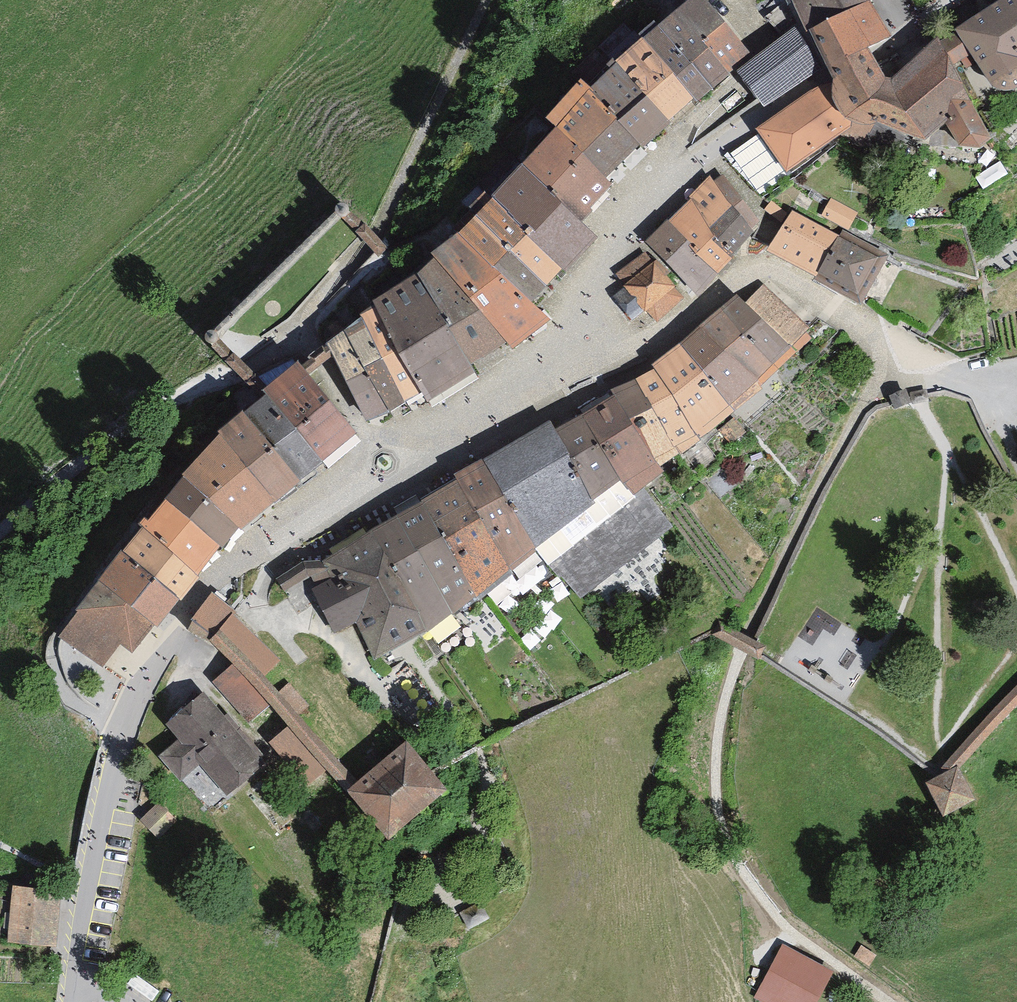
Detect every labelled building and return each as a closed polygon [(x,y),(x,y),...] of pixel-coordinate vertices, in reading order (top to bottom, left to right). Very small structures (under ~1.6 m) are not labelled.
[(674,10),(657,26),(712,87),(730,71),(751,52),(705,1),(704,0),(685,0),(674,10)] [(810,30),(870,0),(795,0),(810,30)] [(883,27),(879,19),(870,0),(810,30),(820,49),(828,65),(867,46),(888,36),(883,27)] [(957,29),(958,30),(971,51),(980,64),(990,81),(992,84),(995,86),(998,88),(1002,89),(1006,90),(1009,90),(1013,89),(1016,88),(1016,87),(1016,0),(1002,0),(957,29)] [(694,96),(698,100),(712,87),(657,26),(642,39),(694,96)] [(950,64),(971,51),(958,30),(939,43),(950,64)] [(765,103),(819,67),(797,34),(743,70),(765,103)] [(694,96),(642,39),(616,63),(668,120),(694,96)] [(874,120),(878,119),(880,117),(923,138),(945,121),(961,145),(981,145),(989,137),(983,125),(969,98),(963,89),(950,64),(939,43),(937,40),(908,64),(898,73),(891,78),(885,79),(876,63),(871,55),(867,46),(828,65),(832,71),(835,75),(836,76),(836,78),(834,81),(833,85),(832,89),(832,93),(833,97),(834,100),(835,104),(837,107),(839,111),(842,113),(845,116),(846,117),(848,118),(851,120),(853,121),(855,121),(859,122),(863,122),(867,122),(870,121),(874,120)] [(641,147),(669,121),(668,120),(616,63),(588,89),(638,144),(641,147)] [(834,81),(836,78),(836,76),(835,75),(818,87),(816,88),(759,128),(787,168),(844,127),(853,121),(851,120),(848,118),(846,117),(845,116),(842,113),(839,111),(837,107),(835,104),(834,100),(833,97),(832,93),(832,89),(833,85),(834,81)] [(560,129),(603,176),(638,144),(588,89),(583,84),(548,116),(560,129)] [(560,129),(524,162),(573,215),(577,219),(613,187),(603,176),(560,129)] [(593,238),(577,219),(573,215),(524,162),(493,197),(564,266),(565,267),(593,238)] [(713,185),(732,206),(752,227),(760,220),(721,178),(713,185)] [(693,200),(709,228),(732,206),(713,185),(709,181),(691,197),(693,200)] [(493,197),(476,215),(547,284),(564,266),(493,197)] [(714,236),(709,228),(693,200),(670,221),(690,242),(689,243),(716,272),(731,258),(728,255),(712,237),(714,236)] [(855,213),(830,201),(822,218),(847,230),(855,213)] [(714,236),(712,237),(728,255),(754,230),(752,227),(732,206),(709,228),(714,236)] [(771,248),(819,273),(839,236),(791,211),(771,248)] [(476,215),(459,232),(530,301),(547,284),(476,215)] [(689,243),(690,242),(670,221),(649,240),(696,291),(716,272),(689,243)] [(386,248),(364,224),(356,231),(378,255),(386,248)] [(817,277),(860,301),(885,254),(842,231),(839,236),(819,273),(819,274),(817,277)] [(546,317),(530,301),(459,232),(433,253),(438,258),(508,341),(511,344),(546,317)] [(682,298),(674,289),(672,286),(674,284),(654,262),(652,263),(644,254),(618,276),(626,286),(625,286),(626,287),(613,297),(632,320),(642,311),(645,309),(645,308),(650,314),(656,320),(682,298)] [(469,362),(508,341),(438,258),(421,275),(469,362)] [(375,300),(378,306),(424,389),(429,397),(474,372),(469,362),(421,275),(375,300)] [(789,347),(807,329),(766,286),(747,303),(789,347)] [(794,352),(789,347),(747,303),(737,292),(720,308),(778,368),(794,352)] [(408,398),(424,389),(378,306),(362,315),(365,320),(408,398)] [(720,308),(703,325),(760,385),(778,368),(720,308)] [(408,398),(365,320),(346,331),(388,408),(408,398)] [(703,325),(679,348),(736,408),(760,385),(703,325)] [(328,344),(369,419),(388,408),(346,331),(328,344)] [(679,348),(655,370),(697,438),(736,408),(679,348)] [(298,363),(264,391),(268,395),(322,460),(355,432),(298,363)] [(697,438),(655,370),(636,380),(676,450),(697,438)] [(676,450),(636,380),(616,391),(618,396),(655,462),(676,450)] [(925,390),(911,393),(913,401),(927,399),(926,395),(925,390)] [(905,391),(891,396),(895,407),(909,401),(905,391)] [(322,460),(268,395),(245,415),(298,479),(322,460)] [(655,462),(618,396),(585,415),(621,479),(629,492),(662,473),(655,462)] [(299,481),(298,479),(245,415),(244,414),(243,412),(218,433),(220,436),(274,501),(299,481)] [(621,479),(585,415),(555,432),(591,496),(621,479)] [(594,503),(591,496),(555,432),(549,423),(484,459),(533,546),(594,503)] [(182,477),(184,478),(240,524),(244,527),(274,501),(220,436),(182,477)] [(484,459),(456,475),(459,480),(508,567),(536,552),(533,546),(484,459)] [(184,478),(166,500),(219,543),(222,546),(240,524),(184,478)] [(476,596),(508,567),(459,480),(422,500),(424,503),(476,594),(476,596)] [(196,572),(219,543),(166,500),(149,520),(146,518),(139,526),(143,530),(196,572)] [(453,614),(476,594),(424,503),(398,517),(453,614)] [(453,614),(398,517),(372,532),(426,628),(453,614)] [(198,574),(196,572),(143,530),(124,554),(179,598),(198,574)] [(355,619),(376,657),(426,628),(372,532),(321,560),(303,562),(277,578),(284,590),(307,575),(315,575),(312,577),(318,588),(314,591),(336,630),(355,619)] [(122,552),(99,580),(127,602),(153,623),(156,626),(179,598),(124,554),(122,552)] [(99,580),(76,608),(81,612),(63,635),(100,665),(120,641),(131,650),(153,623),(127,602),(99,580)] [(234,612),(212,593),(193,619),(216,634),(222,629),(234,613),(234,612)] [(234,613),(222,629),(261,675),(276,662),(234,613)] [(213,639),(216,634),(193,619),(189,629),(213,639)] [(216,634),(213,639),(235,664),(269,703),(289,726),(325,768),(347,793),(357,785),(296,714),(278,694),(261,675),(222,629),(216,634)] [(248,721),(269,703),(235,664),(214,681),(248,721)] [(289,684),(278,694),(296,714),(307,705),(289,684)] [(991,713),(942,768),(944,773),(937,777),(927,782),(944,814),(974,799),(958,768),(1016,705),(1016,687),(991,713)] [(163,756),(182,777),(200,762),(226,791),(263,759),(206,694),(169,726),(181,740),(163,756)] [(306,784),(325,768),(289,726),(270,743),(306,784)] [(445,788),(406,743),(357,785),(347,793),(386,839),(445,788)] [(177,820),(158,800),(140,817),(158,837),(177,820)] [(56,890),(14,887),(10,942),(52,945),(56,890)] [(480,904),(461,914),(468,928),(487,917),(480,904)] [(783,944),(754,998),(761,1001),(819,1001),(835,972),(783,944)] [(876,955),(861,946),(854,957),(869,966),(876,955)]
